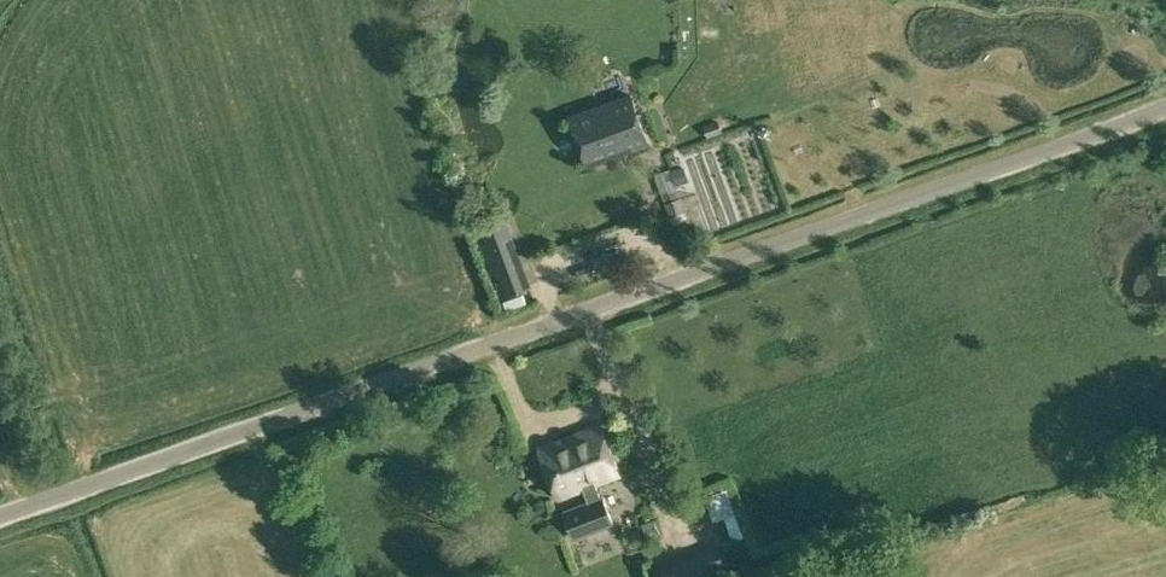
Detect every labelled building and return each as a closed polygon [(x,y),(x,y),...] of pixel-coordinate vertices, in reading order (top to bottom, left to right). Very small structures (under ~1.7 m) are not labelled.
[(588,165),(648,143),(630,94),(570,117),(588,165)] [(682,198),(666,203),(670,216),(687,210),(682,198)] [(497,213),(479,220),(507,294),(530,285),(521,263),(516,265),(514,258),(497,213)] [(678,236),(694,231),(690,219),(674,225),(678,236)] [(584,487),(597,483),(620,474),(601,424),(540,447),(559,497),(584,487)] [(584,487),(589,501),(601,496),(597,483),(584,487)] [(713,495),(722,519),(744,511),(735,487),(713,495)] [(601,496),(589,501),(565,510),(573,534),(610,519),(601,496)] [(669,576),(725,576),(730,575),(720,546),(665,566),(669,576)]
